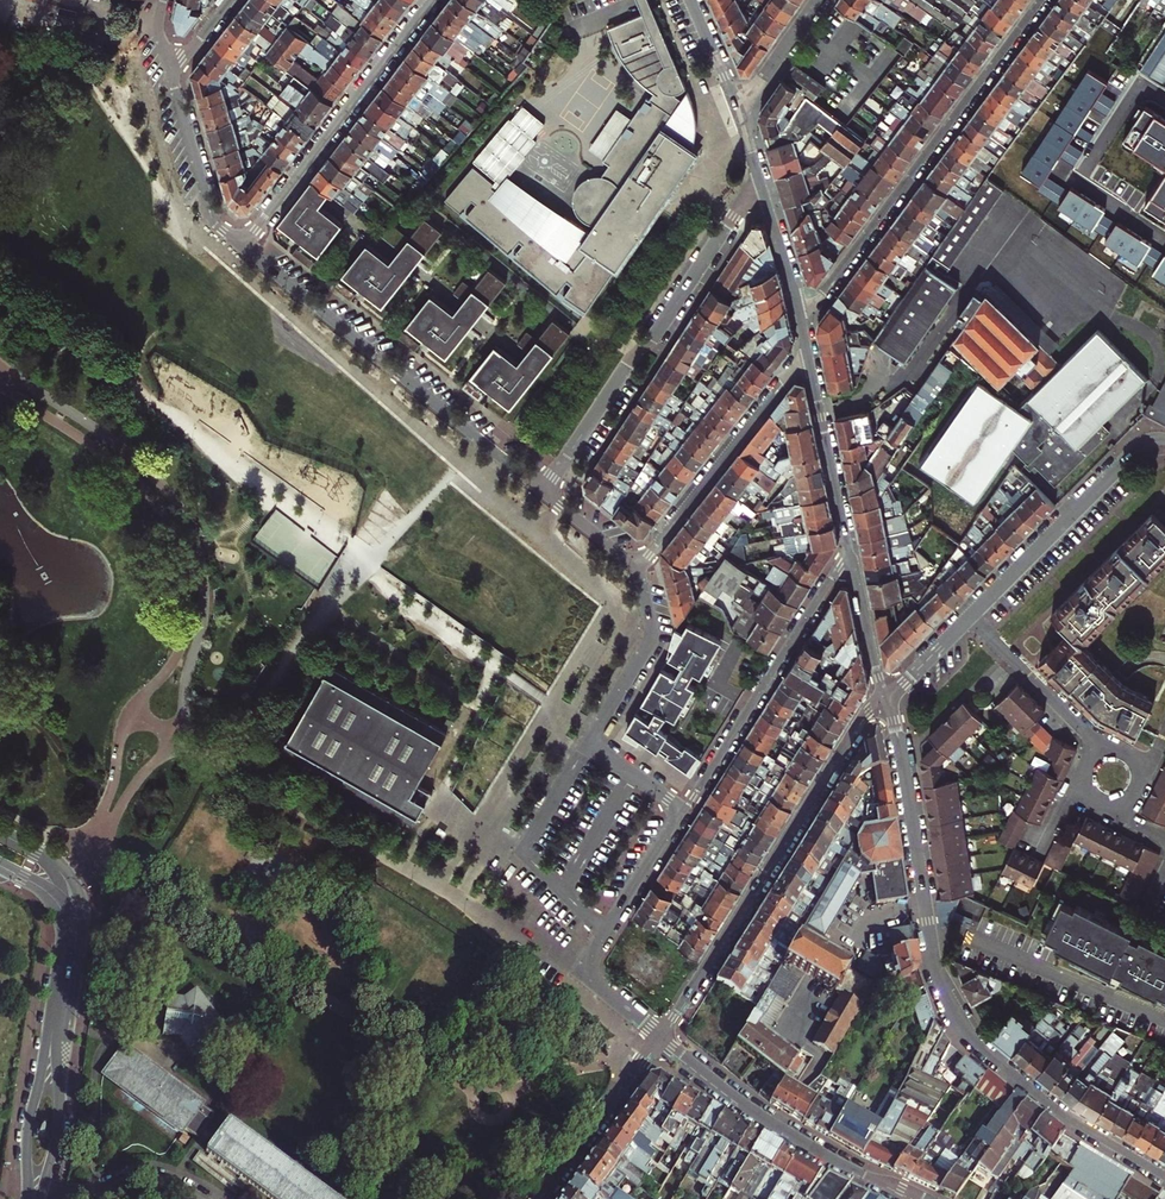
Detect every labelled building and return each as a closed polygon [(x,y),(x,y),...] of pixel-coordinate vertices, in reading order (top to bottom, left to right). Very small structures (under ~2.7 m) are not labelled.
[(192,11),(194,4),(190,3),(191,1),(188,0),(179,0),(175,14),(179,30),(187,32),(202,13),(192,11)] [(211,1),(211,0),(188,0),(191,1),(190,3),(194,4),(201,6),(204,10),(211,1)] [(272,13),(256,0),(249,0),(244,6),(265,22),(269,18),(272,13)] [(280,3),(275,0),(256,0),(272,13),(280,3)] [(304,5),(308,0),(307,0),(298,0),(295,4),(301,9),(304,5)] [(310,10),(317,1),(316,0),(308,0),(304,5),(310,10)] [(392,27),(360,3),(356,0),(353,0),(347,8),(385,37),(392,27)] [(399,18),(375,0),(362,0),(360,3),(392,27),(399,18)] [(406,9),(395,0),(375,0),(399,18),(406,9)] [(413,0),(395,0),(406,9),(413,0)] [(498,24),(466,0),(450,0),(449,2),(474,22),(489,33),(490,34),(498,24)] [(496,6),(489,0),(466,0),(498,24),(499,25),(505,17),(498,11),(500,9),(496,6)] [(511,0),(489,0),(496,6),(500,2),(509,9),(514,2),(511,0)] [(643,12),(653,8),(650,0),(638,0),(643,12)] [(718,16),(731,0),(711,0),(718,16)] [(723,29),(742,6),(740,4),(743,0),(731,0),(718,16),(723,29)] [(796,12),(780,0),(760,0),(759,1),(765,4),(789,22),(796,12)] [(802,2),(800,0),(780,0),(796,12),(802,2)] [(872,13),(854,0),(838,0),(836,3),(884,36),(886,33),(880,28),(881,26),(878,24),(878,23),(870,17),(872,13)] [(887,5),(880,0),(854,0),(872,13),(874,11),(885,18),(887,15),(897,22),(901,15),(887,5)] [(911,0),(893,0),(936,30),(932,36),(942,44),(945,40),(953,30),(915,3),(911,0)] [(968,10),(971,7),(971,6),(963,0),(916,0),(915,3),(953,30),(954,28),(962,17),(966,13),(968,10)] [(1020,13),(1002,0),(996,0),(992,7),(1013,23),(1020,13)] [(1026,5),(1020,0),(1002,0),(1020,13),(1026,5)] [(1093,23),(1062,0),(1059,0),(1053,7),(1092,36),(1094,34),(1098,27),(1093,23)] [(1088,5),(1081,0),(1062,0),(1093,23),(1100,14),(1094,10),(1088,5)] [(1111,9),(1118,0),(1107,0),(1105,4),(1111,9)] [(1159,1),(1156,5),(1160,8),(1163,3),(1164,4),(1164,0),(1160,0),(1159,1)] [(489,33),(474,22),(449,2),(441,12),(462,28),(481,43),(489,33)] [(285,8),(280,3),(272,13),(278,17),(285,8)] [(759,12),(754,8),(753,10),(750,14),(749,15),(758,21),(780,35),(789,22),(765,4),(759,12)] [(743,10),(750,14),(753,10),(747,5),(743,10)] [(262,27),(265,22),(244,6),(237,16),(258,32),(265,37),(268,40),(274,44),(278,38),(273,34),(264,27),(262,27)] [(723,29),(733,54),(739,46),(748,31),(741,26),(749,15),(750,14),(743,10),(742,6),(723,29)] [(1006,33),(1013,23),(992,7),(991,6),(983,16),(1006,33)] [(997,44),(1006,33),(983,16),(971,7),(968,10),(975,15),(973,19),(966,13),(962,17),(969,22),(997,44)] [(1086,44),(1092,36),(1053,7),(1047,16),(1074,35),(1079,39),(1086,44)] [(377,46),(385,37),(347,8),(346,8),(341,15),(338,13),(336,15),(377,46)] [(564,297),(585,312),(591,305),(615,270),(658,208),(650,203),(651,202),(662,190),(665,186),(669,182),(670,183),(674,179),(678,175),(682,170),(685,165),(688,161),(690,157),(692,153),(692,151),(694,145),(695,142),(696,138),(696,128),(695,116),(694,111),(692,102),(674,58),(653,8),(643,12),(608,28),(611,38),(614,45),(619,56),(625,65),(629,71),(635,77),(638,80),(646,87),(658,95),(654,101),(647,97),(603,161),(610,165),(602,176),(598,176),(595,177),(590,178),(586,179),(581,184),(579,186),(576,191),(574,197),(574,203),(575,208),(577,213),(578,216),(581,218),(586,223),(591,225),(596,226),(590,233),(566,216),(547,237),(543,234),(545,231),(523,213),(521,216),(517,212),(519,209),(496,190),(494,193),(490,189),(495,183),(474,166),(445,199),(462,213),(475,198),(479,201),(466,217),(509,254),(522,238),(526,242),(513,257),(556,294),(569,278),(574,282),(564,297)] [(505,17),(507,14),(500,9),(498,11),(505,17)] [(893,27),(897,22),(887,15),(885,18),(874,11),(872,13),(881,19),(893,27)] [(478,44),(460,30),(462,28),(441,12),(434,21),(468,47),(478,56),(484,48),(479,44),(478,44)] [(269,18),(277,24),(280,19),(278,17),(272,13),(269,18)] [(878,23),(881,19),(872,13),(870,17),(878,23)] [(288,26),(292,29),(300,18),(296,15),(295,16),(291,22),(288,26)] [(370,56),(377,46),(336,15),(335,15),(328,24),(341,34),(370,56)] [(253,39),(258,32),(237,16),(230,25),(251,41),(253,39)] [(1067,44),(1074,35),(1047,16),(1041,25),(1067,44)] [(284,30),(288,26),(291,22),(285,17),(279,26),(284,30)] [(460,57),(468,47),(434,21),(423,35),(453,58),(457,61),(464,67),(467,63),(460,57)] [(772,47),(780,35),(758,21),(750,32),(755,36),(772,47)] [(990,54),(997,44),(969,22),(961,33),(990,54)] [(244,50),(251,41),(230,25),(223,34),(244,50)] [(1070,47),(1067,44),(1041,25),(1034,34),(1058,52),(1062,54),(1066,48),(1070,51),(1071,49),(1072,48),(1070,47)] [(296,75),(334,104),(354,77),(317,48),(292,29),(288,26),(284,30),(278,38),(274,44),(269,50),(267,53),(291,71),(296,75)] [(273,34),(278,38),(284,30),(279,26),(273,34)] [(982,64),(990,54),(961,33),(954,28),(953,30),(945,40),(952,46),(954,44),(960,48),(982,64)] [(362,66),(370,56),(341,34),(337,39),(325,29),(321,34),(325,37),(362,66)] [(253,39),(260,44),(265,37),(258,32),(253,39)] [(1141,70),(1162,84),(1164,80),(1164,33),(1141,70)] [(237,60),(244,50),(223,34),(215,43),(237,60)] [(1051,61),(1058,52),(1034,34),(1027,43),(1047,58),(1051,61)] [(449,64),(453,58),(423,35),(415,46),(445,69),(449,64)] [(742,74),(753,75),(772,47),(755,36),(745,50),(739,46),(733,54),(742,74)] [(897,46),(899,42),(890,36),(888,39),(897,46)] [(354,77),(362,66),(325,37),(317,48),(354,77)] [(1071,49),(1078,55),(1086,44),(1079,39),(1074,45),(1072,44),(1070,47),(1072,48),(1071,49)] [(264,46),(269,50),(274,44),(268,40),(264,46)] [(938,49),(946,54),(952,46),(945,40),(942,44),(938,49)] [(229,69),(237,60),(215,43),(208,53),(229,69)] [(1040,68),(1047,58),(1027,43),(1020,53),(1040,68)] [(266,54),(267,53),(269,50),(264,46),(261,49),(261,50),(266,54)] [(469,87),(445,69),(415,46),(406,57),(438,82),(439,83),(444,77),(447,79),(450,76),(452,77),(449,81),(464,93),(469,87)] [(524,60),(531,50),(525,46),(518,55),(521,58),(524,60)] [(974,75),(982,64),(960,48),(952,59),(974,75)] [(222,78),(229,69),(208,53),(201,62),(222,78)] [(1033,77),(1040,68),(1020,53),(1013,62),(1033,77)] [(431,92),(438,82),(406,57),(399,67),(431,92)] [(1059,67),(1066,72),(1073,62),(1066,57),(1059,67)] [(461,74),(466,68),(464,67),(457,61),(453,58),(449,64),(461,74)] [(514,68),(521,73),(529,64),(524,60),(521,58),(514,68)] [(966,86),(974,75),(952,59),(951,58),(943,69),(944,69),(966,86)] [(958,96),(966,86),(944,69),(939,75),(931,70),(936,63),(930,59),(922,69),(928,73),(936,80),(958,96)] [(250,67),(254,70),(258,65),(259,64),(254,60),(250,67)] [(224,86),(227,82),(222,78),(201,62),(192,74),(198,95),(223,86),(224,86)] [(1032,79),(1033,77),(1013,62),(1005,72),(1026,87),(1032,79)] [(813,100),(823,86),(794,63),(762,108),(759,117),(765,134),(784,128),(781,119),(784,115),(788,109),(795,114),(807,96),(813,100)] [(1051,76),(1059,82),(1066,72),(1059,67),(1054,63),(1052,66),(1054,69),(1050,75),(1051,76)] [(436,96),(431,92),(399,67),(392,77),(435,110),(442,100),(436,96)] [(1088,69),(1022,170),(1042,183),(1047,175),(1059,156),(1068,143),(1075,132),(1080,126),(1092,106),(1102,92),(1108,82),(1088,69)] [(282,83),(286,87),(296,75),(291,71),(282,83)] [(1030,90),(1026,87),(1005,72),(998,81),(1028,103),(1035,94),(1030,90)] [(950,107),(958,96),(936,80),(928,73),(920,84),(928,91),(950,107)] [(325,116),(334,104),(296,75),(286,87),(285,89),(289,92),(290,90),(325,116)] [(1045,86),(1052,91),(1059,82),(1051,76),(1044,86),(1045,86)] [(238,89),(241,91),(244,88),(242,86),(245,81),(240,77),(237,82),(240,85),(238,89)] [(428,119),(435,110),(392,77),(384,86),(422,115),(428,119)] [(1026,87),(1030,90),(1036,82),(1032,79),(1026,87)] [(1031,105),(1028,103),(998,81),(991,91),(1017,110),(1019,106),(1029,114),(1031,111),(1028,109),(1029,106),(1031,105)] [(444,98),(449,91),(439,83),(438,82),(431,92),(436,96),(438,93),(444,98)] [(201,106),(227,97),(223,86),(198,95),(201,106)] [(414,125),(422,115),(384,86),(376,97),(407,121),(414,125)] [(1038,96),(1044,101),(1052,91),(1045,86),(1038,96)] [(920,102),(908,94),(911,89),(908,87),(905,90),(897,100),(906,106),(913,112),(934,128),(942,117),(920,101),(920,102)] [(492,106),(501,95),(491,88),(483,98),(492,106)] [(318,125),(325,116),(290,90),(289,92),(285,89),(279,96),(282,98),(318,125)] [(942,117),(950,107),(928,91),(923,97),(912,89),(911,89),(908,94),(920,102),(920,101),(942,117)] [(1018,110),(1017,110),(991,91),(984,101),(1010,120),(1018,110)] [(1116,101),(1102,92),(1092,106),(1107,116),(1116,101)] [(205,117),(238,107),(235,98),(241,96),(240,93),(238,94),(231,96),(227,97),(201,106),(205,117)] [(834,132),(842,122),(813,100),(807,96),(795,114),(790,120),(785,128),(784,128),(765,134),(769,148),(778,145),(802,137),(807,133),(807,132),(820,120),(834,132)] [(403,127),(407,121),(376,97),(367,109),(406,139),(411,133),(403,127)] [(309,136),(318,125),(282,98),(276,105),(291,117),(288,120),(309,136)] [(205,117),(208,129),(248,114),(250,113),(261,100),(248,104),(245,109),(241,110),(240,106),(238,107),(205,117)] [(252,120),(254,117),(265,103),(261,100),(250,113),(248,114),(252,120)] [(927,138),(934,128),(913,112),(906,106),(897,100),(894,105),(889,110),(898,117),(927,138)] [(1016,124),(1010,120),(984,101),(977,110),(997,125),(1001,121),(1009,126),(1007,129),(1010,132),(1016,124)] [(1146,105),(1125,139),(1164,164),(1164,117),(1146,105)] [(410,142),(406,139),(367,109),(360,118),(396,146),(401,140),(408,145),(410,142)] [(990,135),(997,125),(977,110),(970,120),(990,135)] [(300,148),(309,136),(288,120),(276,111),(267,124),(280,133),(300,148)] [(208,129),(212,141),(237,132),(237,131),(235,126),(248,121),(249,123),(246,125),(248,127),(251,126),(250,124),(253,121),(252,120),(248,114),(208,129)] [(785,128),(790,120),(784,115),(781,119),(784,128),(785,128)] [(919,148),(927,138),(898,117),(890,127),(919,148)] [(399,148),(396,146),(360,118),(353,128),(392,157),(399,148)] [(467,134),(475,126),(466,118),(459,128),(467,134)] [(770,163),(799,154),(810,139),(822,148),(834,132),(820,120),(807,132),(807,133),(802,137),(778,145),(769,148),(766,149),(770,163)] [(911,159),(919,148),(890,127),(886,124),(881,120),(879,123),(887,130),(882,137),(911,159)] [(1002,158),(1009,149),(990,135),(970,120),(963,129),(1002,158)] [(239,146),(248,143),(253,139),(260,135),(263,131),(254,124),(253,121),(250,124),(251,126),(248,127),(237,131),(237,132),(212,141),(216,155),(239,146)] [(857,151),(859,148),(862,144),(866,140),(842,122),(834,132),(822,148),(830,154),(837,159),(846,166),(857,151)] [(450,136),(460,143),(467,134),(459,128),(457,126),(450,136)] [(1094,135),(1080,126),(1075,132),(1090,142),(1094,135)] [(384,167),(392,157),(353,128),(345,137),(378,162),(384,167)] [(292,159),(300,148),(280,133),(275,140),(274,136),(264,129),(263,131),(260,135),(292,159)] [(997,166),(1002,158),(963,129),(956,139),(984,159),(985,157),(997,166)] [(903,170),(911,159),(882,137),(873,131),(866,140),(862,144),(865,147),(868,143),(881,153),(903,170)] [(284,169),(292,159),(260,135),(253,139),(265,148),(268,148),(264,155),(266,156),(272,160),(284,169)] [(374,167),(378,162),(345,137),(338,147),(373,174),(376,169),(374,167)] [(814,165),(814,164),(830,154),(822,148),(810,139),(799,154),(770,163),(775,177),(814,165)] [(990,164),(984,159),(956,139),(949,149),(977,169),(980,166),(986,171),(990,164)] [(249,149),(253,147),(248,143),(239,146),(242,153),(243,151),(249,149)] [(1083,152),(1068,143),(1059,156),(1074,166),(1083,152)] [(216,155),(219,166),(249,155),(251,155),(249,149),(243,151),(242,153),(239,146),(216,155)] [(380,179),(373,174),(338,147),(331,156),(372,188),(380,179)] [(434,160),(441,165),(451,154),(444,149),(434,160)] [(988,177),(977,169),(949,149),(942,158),(969,179),(973,174),(985,183),(988,178),(988,177)] [(618,271),(698,155),(692,151),(692,153),(690,157),(688,161),(685,165),(682,170),(678,175),(674,179),(670,183),(669,182),(665,186),(662,190),(651,202),(659,207),(658,208),(615,270),(618,271)] [(879,201),(895,180),(873,163),(862,179),(858,175),(859,173),(853,168),(862,155),(857,151),(846,166),(841,173),(847,177),(850,179),(857,185),(879,201)] [(252,163),(255,161),(255,157),(259,154),(257,153),(251,155),(249,155),(252,163)] [(895,180),(903,170),(881,153),(873,163),(895,180)] [(829,187),(827,185),(825,180),(822,181),(819,172),(837,159),(830,154),(814,164),(814,165),(775,177),(783,206),(820,194),(821,195),(824,192),(825,193),(827,191),(829,187)] [(248,170),(252,169),(253,167),(252,163),(249,155),(219,166),(222,177),(248,170)] [(372,188),(331,156),(322,168),(364,200),(373,189),(372,188)] [(423,167),(433,174),(441,165),(434,160),(430,158),(423,167)] [(971,180),(969,179),(942,158),(935,168),(975,197),(976,194),(969,188),(966,187),(971,180)] [(251,212),(267,191),(284,169),(272,160),(251,186),(243,182),(249,173),(248,170),(222,177),(229,201),(242,213),(251,212)] [(986,171),(991,174),(995,168),(990,164),(986,171)] [(425,183),(433,174),(423,167),(416,176),(425,183)] [(355,212),(364,200),(322,168),(313,180),(329,192),(345,205),(355,212)] [(969,206),(975,197),(935,168),(926,179),(957,202),(959,199),(966,204),(969,206)] [(1060,204),(1069,190),(1047,175),(1042,183),(1037,190),(1060,204)] [(416,193),(425,183),(416,176),(408,186),(416,193)] [(566,216),(509,176),(496,190),(519,209),(517,212),(521,216),(523,213),(545,231),(543,234),(547,237),(566,216)] [(1146,206),(1164,218),(1164,176),(1146,206)] [(906,363),(931,328),(959,287),(945,277),(1005,191),(988,178),(985,183),(976,194),(975,197),(969,206),(966,210),(959,219),(954,227),(950,233),(933,258),(926,268),(918,278),(914,284),(911,288),(904,298),(886,323),(870,346),(866,358),(864,365),(858,384),(830,390),(832,402),(857,397),(885,349),(895,355),(891,362),(897,366),(902,360),(906,363)] [(966,210),(964,208),(957,202),(926,179),(919,189),(959,219),(966,210)] [(321,202),(329,192),(313,180),(305,190),(321,202)] [(871,212),(879,201),(857,185),(849,196),(871,212)] [(1105,209),(1071,187),(1069,190),(1060,204),(1059,206),(1093,228),(1101,215),(1105,209)] [(954,227),(959,219),(919,189),(914,196),(950,224),(954,227)] [(319,205),(321,202),(305,190),(303,193),(319,205)] [(821,212),(820,209),(823,205),(827,202),(829,199),(825,193),(824,192),(821,195),(820,194),(783,206),(791,232),(809,211),(816,209),(818,212),(821,212)] [(336,218),(319,205),(303,193),(298,199),(318,214),(323,217),(323,218),(325,220),(325,219),(331,224),(336,218)] [(394,205),(402,211),(409,202),(401,196),(394,204),(394,205)] [(864,222),(871,212),(849,196),(842,206),(864,222)] [(946,230),(950,224),(914,196),(906,206),(928,222),(938,230),(940,226),(946,230)] [(479,201),(475,198),(462,213),(466,217),(479,201)] [(318,214),(298,199),(291,208),(305,218),(311,223),(315,218),(319,221),(317,223),(320,226),(326,231),(331,224),(325,219),(325,220),(323,218),(323,217),(318,214)] [(964,208),(966,204),(959,199),(957,202),(964,208)] [(385,216),(392,222),(402,211),(394,205),(385,216)] [(848,243),(856,233),(834,217),(829,213),(827,209),(823,205),(820,209),(821,212),(821,215),(823,222),(823,224),(825,223),(826,226),(829,229),(833,232),(848,243)] [(856,233),(864,222),(842,206),(834,217),(856,233)] [(920,232),(928,222),(906,206),(899,216),(920,232)] [(279,223),(293,234),(305,218),(291,208),(279,223)] [(821,215),(818,215),(818,212),(816,209),(809,211),(791,232),(795,243),(817,227),(823,222),(821,215)] [(1108,238),(1117,223),(1101,215),(1093,228),(1108,238)] [(930,239),(920,232),(899,216),(891,226),(925,252),(930,247),(926,244),(930,239)] [(399,251),(416,264),(442,231),(425,217),(409,238),(391,223),(382,233),(380,236),(399,251)] [(314,226),(315,226),(317,223),(319,221),(315,218),(311,223),(305,218),(293,234),(296,236),(305,225),(311,229),(314,226)] [(309,267),(327,243),(342,223),(336,218),(331,224),(326,231),(302,261),(309,267)] [(292,254),(302,261),(326,231),(320,226),(317,223),(315,226),(314,226),(311,229),(302,241),(292,254)] [(1152,245),(1117,223),(1108,238),(1105,242),(1140,264),(1143,259),(1152,245)] [(758,254),(769,243),(763,224),(754,224),(743,240),(747,245),(758,254)] [(946,230),(950,233),(954,227),(950,224),(946,230)] [(296,236),(302,241),(311,229),(305,225),(296,236)] [(933,258),(925,252),(891,226),(883,236),(917,261),(919,262),(926,268),(933,258)] [(822,243),(817,228),(817,227),(795,243),(798,253),(822,243)] [(844,248),(848,243),(833,232),(829,236),(834,239),(833,241),(844,248)] [(914,265),(917,261),(883,236),(876,246),(907,270),(918,278),(926,268),(919,262),(916,266),(914,265)] [(526,242),(522,238),(509,254),(513,257),(526,242)] [(782,285),(778,271),(769,243),(758,254),(747,245),(743,240),(729,262),(711,288),(732,303),(735,305),(736,304),(738,306),(739,305),(740,305),(755,299),(759,297),(782,285)] [(334,286),(344,295),(365,270),(378,254),(370,247),(371,246),(368,243),(334,286)] [(807,282),(817,285),(841,253),(830,245),(826,250),(822,247),(822,243),(798,253),(807,282)] [(1152,245),(1143,259),(1156,268),(1164,255),(1164,252),(1152,245)] [(372,297),(383,306),(407,275),(390,261),(371,246),(370,247),(378,254),(385,260),(394,268),(372,297)] [(903,276),(907,270),(876,246),(868,257),(890,273),(900,280),(903,276)] [(407,275),(416,264),(399,251),(390,261),(407,275)] [(369,276),(371,278),(385,260),(378,254),(365,270),(344,295),(351,299),(360,288),(369,276)] [(1152,274),(1164,282),(1164,255),(1156,268),(1152,274)] [(887,277),(890,273),(868,257),(861,266),(892,289),(896,284),(887,277)] [(366,292),(372,297),(394,268),(385,260),(371,278),(375,281),(366,292)] [(885,298),(892,289),(861,266),(854,275),(885,298)] [(462,301),(479,314),(506,282),(489,268),(472,288),(461,280),(451,292),(462,301)] [(878,308),(885,298),(854,275),(847,284),(868,300),(878,308)] [(360,288),(363,290),(370,281),(369,281),(371,278),(369,276),(360,288)] [(911,288),(914,284),(903,276),(900,280),(906,285),(911,288)] [(363,290),(366,292),(375,281),(371,278),(369,281),(370,281),(363,290)] [(569,278),(556,294),(562,299),(564,297),(574,282),(569,278)] [(878,308),(868,300),(847,284),(840,294),(859,308),(861,310),(874,319),(876,316),(877,309),(878,308)] [(748,313),(759,310),(785,296),(782,285),(759,297),(755,299),(740,305),(742,308),(745,307),(748,313)] [(896,292),(904,298),(911,288),(906,285),(902,291),(899,289),(896,292)] [(732,303),(711,288),(705,298),(732,316),(733,314),(735,311),(729,307),(732,303)] [(876,316),(886,323),(904,298),(896,292),(892,289),(885,298),(878,308),(877,309),(876,316)] [(961,356),(1019,405),(1061,365),(1063,363),(1062,361),(1061,362),(1062,363),(1061,364),(1051,354),(1035,338),(988,292),(949,346),(961,356)] [(446,356),(470,326),(453,312),(431,294),(397,336),(414,350),(423,338),(432,327),(438,332),(430,343),(446,356)] [(862,332),(865,330),(853,317),(859,308),(840,294),(819,321),(818,330),(819,337),(852,331),(858,330),(860,330),(862,332)] [(763,328),(765,326),(787,308),(785,296),(759,310),(748,313),(750,316),(750,317),(756,322),(758,321),(759,324),(762,325),(763,328)] [(726,325),(732,316),(705,298),(699,307),(719,321),(722,323),(726,325)] [(470,326),(479,314),(462,301),(453,312),(470,326)] [(717,325),(719,321),(699,307),(693,316),(713,330),(713,331),(726,341),(727,341),(732,335),(721,327),(717,325)] [(770,333),(778,325),(790,319),(787,308),(765,326),(770,333)] [(741,325),(744,322),(739,316),(737,318),(733,314),(732,316),(726,325),(735,332),(741,325)] [(713,331),(713,330),(693,316),(687,327),(706,341),(708,338),(714,342),(713,345),(716,347),(714,349),(719,352),(726,341),(713,331)] [(532,356),(535,353),(543,344),(551,335),(559,325),(560,324),(553,318),(536,339),(526,331),(516,343),(526,351),(532,356)] [(772,346),(782,334),(792,329),(790,319),(778,325),(770,333),(766,337),(764,339),(772,346)] [(568,334),(570,332),(560,324),(559,325),(568,334)] [(551,335),(560,343),(568,334),(559,325),(551,335)] [(738,347),(751,337),(741,325),(735,332),(732,335),(727,341),(737,348),(738,347)] [(766,337),(770,333),(765,326),(763,328),(760,330),(764,334),(766,337)] [(423,338),(430,343),(438,332),(432,327),(423,338)] [(705,343),(706,341),(687,327),(680,337),(700,351),(705,343)] [(1109,431),(1103,424),(1149,379),(1099,328),(1063,363),(1061,365),(1019,405),(1043,425),(1054,409),(1089,445),(1092,448),(1109,431)] [(754,359),(772,374),(792,349),(794,340),(792,329),(782,334),(772,346),(764,339),(763,338),(761,341),(757,337),(754,335),(751,337),(738,347),(754,359)] [(851,345),(861,345),(858,330),(852,331),(819,337),(822,351),(851,345)] [(1051,354),(1059,346),(1043,330),(1035,338),(1051,354)] [(553,353),(560,343),(551,335),(543,344),(553,353)] [(699,352),(700,351),(680,337),(673,347),(693,361),(699,352)] [(519,372),(522,367),(517,363),(493,344),(460,386),(478,400),(487,389),(490,391),(498,381),(501,383),(493,393),(497,397),(510,381),(519,372)] [(545,362),(553,353),(543,344),(535,353),(545,362)] [(859,370),(861,364),(860,356),(866,358),(870,346),(861,345),(851,345),(822,351),(827,376),(859,370)] [(908,388),(917,395),(944,356),(947,350),(940,345),(908,388)] [(902,445),(939,390),(961,356),(949,346),(947,350),(944,356),(917,395),(905,413),(893,407),(877,431),(886,437),(888,435),(897,442),(902,445)] [(688,368),(693,361),(673,347),(666,358),(686,372),(694,377),(699,381),(700,380),(701,379),(702,377),(707,370),(701,366),(696,374),(688,368)] [(709,357),(714,360),(719,352),(714,349),(709,357)] [(522,367),(527,362),(532,356),(526,351),(517,363),(522,367)] [(543,365),(545,362),(535,353),(532,356),(543,365)] [(538,372),(543,365),(532,356),(527,362),(538,372)] [(686,372),(666,358),(660,368),(680,382),(686,372)] [(771,375),(772,374),(754,359),(753,360),(752,362),(770,376),(771,375)] [(534,376),(538,372),(527,362),(522,367),(534,376)] [(763,385),(770,376),(752,362),(745,371),(763,385)] [(830,390),(858,384),(864,365),(861,364),(859,370),(827,376),(830,390)] [(756,394),(763,385),(745,371),(737,365),(731,374),(756,394)] [(530,382),(534,376),(522,367),(519,372),(530,382)] [(678,384),(680,382),(660,368),(653,378),(673,392),(678,384)] [(701,379),(706,383),(712,374),(707,370),(702,377),(701,379)] [(507,404),(510,407),(530,382),(519,372),(510,381),(520,389),(507,404)] [(749,403),(756,394),(731,374),(725,384),(749,403)] [(742,413),(749,403),(725,384),(715,376),(708,386),(742,413)] [(1066,474),(1032,440),(1043,425),(1019,405),(1018,407),(977,377),(918,460),(977,502),(1015,447),(1027,460),(1028,461),(1037,453),(1041,457),(1034,463),(1035,464),(1055,484),(1066,474)] [(686,402),(672,393),(673,392),(653,378),(647,388),(673,408),(680,412),(681,410),(684,405),(686,402)] [(734,422),(742,413),(708,386),(700,380),(699,381),(697,385),(709,395),(706,400),(734,422)] [(490,391),(493,393),(501,383),(498,381),(490,391)] [(497,397),(507,404),(520,389),(510,381),(497,397)] [(784,429),(813,423),(805,384),(796,382),(771,413),(775,419),(786,410),(789,425),(781,427),(784,429)] [(1162,392),(1155,406),(1151,404),(1150,407),(1145,405),(1145,403),(1142,404),(1143,407),(1144,406),(1149,409),(1146,414),(1164,424),(1164,386),(1162,392)] [(667,417),(673,408),(647,388),(640,398),(667,417)] [(694,406),(699,409),(706,400),(702,396),(694,406)] [(673,423),(674,421),(667,417),(640,398),(633,409),(651,421),(654,423),(661,425),(668,429),(673,423)] [(727,431),(734,422),(706,400),(699,409),(706,415),(727,431)] [(661,425),(654,423),(651,421),(633,409),(627,419),(654,438),(657,434),(663,438),(668,431),(668,429),(661,425)] [(1092,448),(1089,445),(1054,409),(1043,425),(1032,440),(1066,474),(1092,448)] [(1136,417),(1138,421),(1145,414),(1142,411),(1136,417)] [(841,447),(875,440),(869,412),(836,419),(841,447)] [(793,460),(819,454),(813,423),(784,429),(781,427),(775,419),(771,413),(741,452),(763,471),(770,463),(772,460),(768,457),(766,455),(764,450),(778,432),(780,442),(789,440),(792,454),(780,458),(774,466),(768,475),(775,481),(787,464),(793,460)] [(677,426),(678,425),(683,418),(678,415),(674,421),(673,423),(677,426)] [(720,441),(727,431),(706,415),(699,424),(720,441)] [(655,439),(654,438),(627,419),(620,429),(640,443),(648,449),(655,439)] [(668,431),(672,433),(677,426),(673,423),(668,429),(668,431)] [(713,450),(720,441),(699,424),(691,433),(713,450)] [(639,459),(645,450),(640,443),(620,429),(613,439),(633,453),(639,459)] [(662,440),(666,443),(672,433),(668,431),(663,438),(662,440)] [(705,460),(713,450),(691,433),(684,443),(705,460)] [(885,455),(888,454),(897,442),(888,435),(886,437),(878,449),(876,451),(871,458),(863,469),(857,477),(848,479),(850,494),(873,487),(872,472),(885,455)] [(867,456),(866,451),(866,447),(875,445),(874,447),(878,449),(886,437),(875,440),(841,447),(844,461),(860,457),(867,456)] [(644,468),(646,464),(639,459),(633,453),(613,439),(606,450),(628,465),(640,473),(644,468)] [(657,447),(661,450),(666,443),(662,440),(658,445),(657,447)] [(648,453),(652,455),(657,447),(658,445),(655,443),(648,453)] [(697,470),(705,460),(684,443),(676,453),(697,470)] [(652,463),(652,464),(661,450),(657,447),(652,455),(648,461),(652,463)] [(665,458),(668,464),(676,453),(672,449),(665,458)] [(635,482),(638,476),(640,473),(628,465),(606,450),(599,460),(619,474),(628,478),(630,479),(635,482)] [(768,475),(763,471),(741,452),(733,462),(752,477),(756,472),(758,474),(757,475),(767,482),(763,486),(769,490),(770,488),(775,481),(768,475)] [(689,480),(697,470),(676,453),(668,464),(689,480)] [(1030,469),(1035,464),(1034,463),(1041,457),(1037,453),(1028,461),(1027,460),(1024,463),(1030,469)] [(796,474),(822,468),(819,454),(793,460),(787,464),(775,481),(770,488),(773,490),(779,483),(785,487),(792,476),(796,474)] [(860,457),(863,469),(871,458),(867,456),(860,457)] [(857,477),(863,469),(860,457),(844,461),(848,479),(857,477)] [(593,470),(612,484),(619,474),(599,460),(593,470)] [(673,501),(681,491),(660,474),(652,464),(652,463),(648,461),(646,464),(644,468),(648,471),(652,484),(673,501)] [(763,486),(758,482),(752,477),(733,462),(725,472),(750,492),(754,495),(762,501),(769,490),(763,486)] [(763,471),(768,475),(774,466),(770,463),(763,471)] [(681,491),(689,480),(668,464),(660,474),(681,491)] [(638,476),(642,479),(648,471),(644,468),(640,473),(638,476)] [(799,488),(825,482),(822,468),(796,474),(799,488)] [(627,494),(621,490),(612,484),(593,470),(585,482),(586,491),(614,514),(626,495),(627,494)] [(742,502),(750,492),(725,472),(717,482),(738,499),(742,502)] [(880,504),(879,499),(887,488),(891,483),(885,478),(888,474),(885,472),(875,486),(873,487),(850,494),(853,509),(880,504)] [(1045,514),(1053,506),(1027,480),(1023,485),(1009,472),(1006,476),(1020,490),(1045,514)] [(631,488),(635,491),(642,479),(638,476),(635,482),(631,488)] [(1018,493),(1020,490),(1006,476),(1004,479),(1018,493)] [(627,494),(631,488),(635,482),(630,479),(628,478),(621,490),(627,494)] [(709,492),(730,509),(738,499),(717,482),(709,492)] [(794,504),(828,497),(825,482),(799,488),(791,493),(794,504)] [(664,511),(673,501),(652,484),(644,494),(643,495),(664,511)] [(898,500),(890,501),(887,488),(879,499),(880,504),(853,509),(856,524),(883,519),(883,518),(880,507),(889,505),(895,515),(898,514),(897,511),(901,510),(898,500)] [(1035,524),(1045,514),(1020,490),(1018,493),(1014,497),(1012,495),(1009,498),(1035,524)] [(701,503),(722,519),(730,509),(709,492),(701,503)] [(639,536),(646,535),(656,522),(635,505),(631,511),(626,506),(631,498),(626,495),(614,514),(639,536)] [(656,522),(664,511),(643,495),(638,502),(635,505),(656,522)] [(755,511),(756,510),(762,501),(754,495),(752,497),(756,500),(750,508),(755,511)] [(800,519),(831,512),(828,497),(794,504),(770,509),(756,510),(755,511),(752,515),(775,514),(777,524),(783,522),(800,519)] [(1025,534),(1035,524),(1009,498),(1004,502),(1004,507),(1009,511),(1006,515),(1025,534)] [(714,529),(722,519),(701,503),(693,513),(714,529)] [(1015,545),(1025,534),(1006,515),(1002,519),(996,512),(993,508),(987,503),(981,511),(1015,545)] [(1160,520),(1164,515),(1157,508),(1152,513),(1152,512),(1051,614),(1070,632),(1040,664),(1098,721),(1136,739),(1155,699),(1154,699),(1153,701),(1148,698),(1149,696),(1123,684),(1103,664),(1101,666),(1098,662),(1099,661),(1098,659),(1096,661),(1092,657),(1094,655),(1084,645),(1112,616),(1111,614),(1115,610),(1116,612),(1145,582),(1144,581),(1148,576),(1149,578),(1164,562),(1164,524),(1160,520)] [(722,519),(727,523),(735,512),(730,509),(722,519)] [(859,539),(901,531),(900,526),(904,525),(902,520),(902,512),(901,510),(897,511),(898,514),(895,515),(897,522),(895,525),(884,527),(883,519),(856,524),(859,539)] [(1006,553),(1015,545),(981,511),(974,522),(979,526),(982,529),(1006,553)] [(810,530),(834,525),(831,512),(800,519),(783,522),(784,530),(792,528),(794,534),(810,530)] [(720,533),(714,529),(693,513),(685,523),(706,539),(712,544),(714,545),(720,550),(727,555),(730,550),(716,539),(720,533)] [(997,563),(1006,553),(982,529),(979,526),(974,522),(972,525),(966,533),(971,537),(973,539),(997,563)] [(712,544),(706,539),(685,523),(678,533),(699,549),(702,545),(710,551),(714,545),(712,544)] [(814,547),(838,543),(834,525),(810,530),(814,547)] [(909,547),(912,547),(906,530),(904,525),(900,526),(901,531),(859,539),(862,553),(908,543),(909,547)] [(730,541),(734,545),(741,533),(738,531),(730,541)] [(706,555),(699,549),(678,533),(670,542),(691,558),(695,554),(700,558),(703,560),(706,555)] [(987,573),(997,563),(973,539),(971,537),(968,541),(970,544),(964,550),(987,573)] [(872,603),(904,597),(901,581),(905,583),(917,581),(929,570),(929,569),(929,568),(923,561),(928,557),(929,556),(920,541),(914,551),(914,552),(916,556),(919,566),(921,570),(868,581),(872,603)] [(694,561),(691,558),(670,542),(663,552),(683,568),(686,566),(694,566),(699,560),(696,558),(694,561)] [(789,553),(820,572),(838,543),(814,547),(789,553)] [(914,552),(914,551),(912,547),(909,547),(908,543),(862,553),(865,567),(891,561),(910,557),(909,553),(914,552)] [(710,551),(716,556),(720,550),(714,545),(710,551)] [(976,583),(987,573),(964,550),(958,545),(949,557),(952,560),(956,555),(963,562),(958,566),(976,583)] [(718,558),(723,561),(727,555),(720,550),(716,556),(718,558)] [(661,558),(666,579),(689,572),(690,576),(693,575),(692,572),(696,570),(695,566),(694,566),(686,566),(683,568),(663,552),(661,558)] [(811,585),(820,572),(789,553),(768,557),(811,585)] [(733,593),(741,582),(748,571),(738,564),(727,555),(723,561),(717,569),(708,583),(699,595),(714,604),(719,595),(718,594),(723,587),(733,593)] [(799,604),(811,585),(768,557),(738,564),(748,571),(799,604)] [(966,594),(976,583),(958,566),(952,560),(949,557),(937,575),(943,581),(948,576),(966,594)] [(713,566),(717,569),(723,561),(718,558),(716,561),(713,566)] [(865,567),(868,581),(921,570),(919,566),(901,569),(901,565),(896,563),(892,564),(891,561),(865,567)] [(792,615),(799,604),(748,571),(741,582),(762,596),(792,615)] [(669,591),(692,585),(690,576),(689,572),(666,579),(669,591)] [(955,604),(966,594),(948,576),(943,581),(937,575),(932,582),(936,586),(939,588),(955,604)] [(708,583),(704,579),(698,587),(694,593),(695,596),(695,600),(699,595),(708,583)] [(672,603),(691,598),(695,596),(694,593),(698,587),(697,582),(692,585),(669,591),(672,603)] [(782,631),(792,615),(762,596),(741,582),(733,593),(733,599),(752,612),(761,617),(782,631)] [(925,596),(928,598),(939,588),(936,586),(925,596)] [(830,646),(834,642),(854,616),(848,587),(841,587),(811,634),(830,646)] [(945,614),(955,604),(939,588),(928,598),(945,614)] [(911,595),(918,602),(922,595),(919,593),(917,591),(911,595)] [(935,625),(945,614),(928,598),(925,596),(923,594),(922,595),(918,602),(917,603),(915,605),(916,606),(935,625)] [(672,603),(677,625),(695,600),(695,596),(691,598),(672,603)] [(925,634),(935,625),(916,606),(907,616),(925,634)] [(746,622),(754,628),(761,617),(752,612),(746,622)] [(830,646),(839,652),(856,625),(854,616),(834,642),(830,646)] [(916,644),(925,634),(907,616),(898,625),(916,644)] [(748,637),(769,651),(782,631),(761,617),(754,628),(748,637)] [(688,623),(668,657),(702,676),(723,640),(688,623)] [(850,665),(861,650),(856,625),(839,652),(830,646),(811,634),(806,642),(822,652),(841,664),(844,661),(850,665)] [(906,653),(916,644),(898,625),(892,631),(888,635),(906,653)] [(827,686),(820,682),(828,670),(824,667),(822,670),(814,665),(822,652),(806,642),(786,675),(815,694),(820,697),(827,686)] [(856,682),(865,669),(861,650),(850,665),(844,661),(841,664),(822,652),(814,665),(822,670),(824,667),(828,670),(828,669),(841,678),(844,674),(856,682)] [(433,793),(419,785),(448,732),(331,666),(284,750),(415,824),(424,808),(433,793)] [(695,687),(662,667),(641,703),(675,721),(695,687)] [(827,686),(857,705),(867,690),(868,684),(865,669),(856,682),(844,674),(841,678),(828,669),(828,670),(820,682),(827,686)] [(810,702),(815,694),(786,675),(779,685),(800,698),(803,695),(803,698),(810,702)] [(1039,717),(1045,711),(1018,684),(1006,695),(1014,703),(1034,714),(1039,717)] [(798,702),(800,698),(779,685),(774,694),(795,707),(803,712),(803,711),(806,708),(798,702)] [(849,718),(857,705),(827,686),(820,697),(826,701),(827,704),(849,718)] [(789,716),(795,707),(774,694),(768,703),(789,716)] [(842,730),(849,718),(827,704),(826,701),(820,697),(815,694),(810,702),(809,703),(813,705),(811,707),(810,709),(815,713),(812,717),(813,717),(816,716),(819,716),(842,730)] [(1054,737),(1036,720),(1039,717),(1034,714),(1014,703),(1006,695),(996,706),(1023,733),(1024,732),(1043,751),(1055,757),(1047,773),(1039,769),(1017,813),(1014,811),(999,841),(1014,849),(1015,849),(1030,819),(1040,824),(1062,780),(1063,781),(1071,765),(1070,765),(1076,751),(1059,743),(1060,741),(1054,737)] [(955,717),(959,718),(969,707),(968,706),(964,702),(951,715),(955,717)] [(783,725),(789,716),(768,703),(762,712),(783,725)] [(803,711),(812,717),(815,713),(810,709),(811,707),(808,705),(806,708),(803,711)] [(954,761),(966,750),(959,744),(983,720),(969,707),(959,718),(955,717),(951,729),(945,727),(943,732),(936,730),(929,737),(936,744),(922,759),(927,792),(936,790),(960,805),(957,781),(942,783),(940,765),(949,757),(954,761)] [(636,711),(626,728),(687,771),(699,755),(686,746),(684,748),(683,747),(682,748),(666,736),(668,733),(636,711)] [(834,743),(842,730),(819,716),(816,716),(813,717),(812,717),(803,711),(803,712),(798,723),(795,723),(793,726),(792,726),(790,729),(794,732),(796,728),(800,730),(804,724),(834,743)] [(778,734),(783,725),(762,712),(756,721),(778,734)] [(945,727),(951,729),(955,717),(951,715),(942,724),(942,725),(945,727)] [(455,721),(448,717),(443,727),(449,731),(455,721)] [(750,730),(772,744),(778,734),(756,721),(750,730)] [(826,756),(834,743),(804,724),(800,730),(796,728),(794,732),(790,729),(788,732),(790,734),(796,737),(799,732),(806,737),(803,742),(826,756)] [(936,730),(943,732),(945,727),(942,725),(942,724),(936,730)] [(782,737),(786,731),(788,728),(783,725),(778,734),(782,737)] [(766,753),(772,744),(750,730),(744,740),(766,753)] [(868,771),(886,767),(878,731),(873,731),(843,779),(853,785),(855,783),(859,777),(861,775),(868,771)] [(818,768),(826,756),(803,742),(796,737),(790,734),(789,736),(790,737),(787,741),(784,746),(787,748),(790,743),(799,748),(795,754),(818,768)] [(775,759),(766,753),(744,740),(739,749),(760,762),(763,758),(770,762),(767,767),(771,770),(774,766),(777,760),(775,759)] [(1076,751),(1077,749),(1060,741),(1059,743),(1076,751)] [(810,781),(818,768),(795,754),(787,748),(784,746),(775,759),(777,760),(810,781)] [(767,767),(760,762),(739,749),(733,758),(754,771),(757,767),(764,772),(767,771),(769,773),(771,770),(767,767)] [(760,788),(766,778),(754,771),(733,758),(727,767),(760,787),(760,788)] [(803,792),(810,781),(777,760),(774,766),(785,773),(782,778),(803,792)] [(760,787),(727,767),(720,778),(753,799),(754,797),(755,794),(759,788),(760,787)] [(876,798),(890,794),(886,767),(868,771),(861,775),(863,784),(867,783),(868,789),(869,789),(875,788),(876,798)] [(1164,796),(1164,767),(1154,790),(1164,796)] [(774,785),(777,780),(768,775),(767,777),(770,779),(768,782),(770,783),(774,785)] [(759,788),(765,792),(770,783),(768,782),(770,779),(767,777),(766,778),(760,788),(760,787),(759,788)] [(745,810),(747,807),(753,799),(720,778),(713,790),(737,805),(745,810)] [(798,800),(803,792),(782,778),(777,787),(798,800)] [(867,801),(865,793),(858,788),(859,786),(855,783),(853,785),(843,779),(837,788),(859,802),(859,803),(864,808),(867,801)] [(792,809),(798,800),(777,787),(771,796),(792,809)] [(787,818),(792,809),(771,796),(765,792),(759,788),(755,794),(763,799),(761,802),(787,818)] [(864,810),(864,808),(859,803),(859,802),(837,788),(831,797),(859,815),(859,816),(860,818),(861,818),(862,820),(858,826),(862,829),(875,826),(864,819),(864,814),(864,810)] [(864,814),(893,811),(890,794),(876,798),(875,788),(869,789),(868,789),(867,790),(865,793),(867,801),(864,808),(864,810),(864,814)] [(744,818),(743,818),(745,815),(735,809),(737,805),(713,790),(704,803),(736,823),(739,825),(744,818)] [(961,812),(960,805),(936,790),(927,792),(929,809),(939,808),(961,812)] [(1164,824),(1164,796),(1154,790),(1143,812),(1164,824)] [(778,831),(787,818),(761,802),(754,797),(753,799),(747,807),(757,814),(755,817),(757,817),(778,831)] [(859,816),(859,815),(831,797),(826,806),(858,826),(862,820),(861,818),(860,818),(859,816)] [(251,814),(255,808),(241,799),(237,806),(251,814)] [(733,828),(736,823),(704,803),(698,813),(731,833),(734,828),(733,828)] [(862,829),(858,826),(826,806),(820,815),(843,829),(845,825),(854,830),(851,835),(857,838),(862,829)] [(961,813),(961,812),(939,808),(929,809),(931,820),(951,817),(959,817),(961,813)] [(875,826),(895,823),(893,811),(864,814),(864,819),(875,826)] [(731,833),(698,813),(693,822),(725,842),(731,833)] [(936,851),(967,847),(961,813),(959,817),(959,833),(954,833),(953,836),(934,838),(936,851)] [(770,845),(778,831),(757,817),(754,821),(745,815),(743,818),(744,818),(739,825),(748,831),(770,845)] [(836,840),(843,829),(820,815),(813,825),(836,840)] [(954,833),(959,833),(959,817),(951,817),(931,820),(934,838),(953,836),(954,833)] [(1134,909),(1161,853),(1087,817),(1075,841),(1134,870),(1119,901),(1134,909)] [(725,842),(693,822),(687,831),(720,850),(725,842)] [(823,939),(844,904),(860,877),(861,877),(863,877),(869,868),(870,868),(875,904),(907,900),(895,823),(875,826),(862,829),(857,838),(850,849),(847,854),(844,859),(838,869),(832,880),(826,890),(823,895),(820,900),(813,912),(807,922),(801,931),(800,934),(796,940),(791,950),(787,956),(785,959),(784,960),(836,991),(836,990),(842,993),(862,1005),(882,972),(876,958),(866,952),(853,974),(848,971),(850,967),(827,954),(830,949),(821,944),(823,939)] [(839,842),(836,840),(813,825),(807,835),(830,850),(844,859),(847,854),(836,847),(839,842)] [(720,850),(687,831),(681,840),(714,860),(720,850)] [(764,853),(770,845),(748,831),(742,840),(764,853)] [(759,862),(764,853),(742,840),(731,833),(725,842),(759,862)] [(826,855),(830,850),(807,835),(801,845),(824,860),(826,855)] [(845,845),(850,849),(857,838),(851,835),(845,845)] [(1046,863),(1061,870),(1073,847),(1057,839),(1046,863)] [(714,860),(681,840),(676,849),(702,866),(708,869),(714,860)] [(753,871),(759,862),(725,842),(720,850),(753,871)] [(838,869),(824,860),(801,845),(794,856),(832,880),(838,869)] [(961,867),(969,866),(967,847),(936,851),(939,873),(960,870),(961,867)] [(697,874),(702,866),(676,849),(670,858),(690,870),(697,874)] [(1003,873),(1034,887),(1045,864),(1015,849),(1014,849),(1003,873)] [(747,881),(753,871),(720,850),(714,860),(747,881)] [(832,880),(794,856),(787,866),(826,890),(832,880)] [(665,866),(685,879),(690,870),(670,858),(665,866)] [(741,891),(747,881),(714,860),(708,869),(741,891)] [(691,883),(685,879),(665,866),(659,876),(679,888),(686,892),(691,883)] [(733,903),(741,891),(708,869),(702,866),(697,874),(691,883),(686,892),(693,896),(695,892),(692,891),(698,882),(733,903)] [(823,895),(826,890),(787,866),(781,877),(804,891),(807,886),(823,895)] [(965,895),(974,899),(969,866),(961,867),(960,870),(939,873),(943,898),(949,897),(959,896),(965,895)] [(676,893),(679,888),(659,876),(653,885),(673,898),(676,893)] [(812,899),(802,894),(804,891),(781,877),(774,887),(797,902),(804,906),(813,912),(820,900),(814,897),(812,899)] [(694,897),(725,916),(733,903),(698,882),(692,891),(695,892),(693,896),(694,897)] [(683,911),(686,906),(673,898),(653,885),(647,895),(667,907),(670,903),(683,911)] [(791,912),(797,902),(774,887),(768,898),(791,912)] [(719,926),(725,916),(694,897),(690,904),(685,902),(686,901),(680,897),(681,896),(676,893),(673,898),(686,906),(719,926)] [(641,904),(661,917),(667,907),(647,895),(641,904)] [(953,922),(949,897),(943,898),(937,899),(941,924),(953,922)] [(1060,897),(1056,905),(1060,907),(1062,902),(1064,899),(1060,897)] [(785,921),(791,912),(768,898),(762,907),(785,921)] [(1062,902),(1060,907),(1053,921),(1065,927),(1063,930),(1164,981),(1164,980),(1164,949),(1075,904),(1073,908),(1062,902)] [(655,926),(656,925),(661,917),(641,904),(635,914),(655,926)] [(712,937),(719,926),(686,906),(683,911),(695,918),(691,924),(712,937)] [(801,918),(807,922),(813,912),(804,906),(802,909),(805,911),(801,918)] [(796,928),(785,921),(762,907),(757,915),(780,930),(785,933),(791,936),(792,937),(795,931),(800,934),(801,931),(796,928)] [(673,924),(674,925),(679,916),(680,915),(676,913),(674,917),(668,913),(664,919),(667,921),(673,924)] [(796,940),(792,937),(791,936),(785,933),(780,930),(757,915),(751,925),(791,950),(796,940)] [(796,928),(801,931),(807,922),(801,918),(796,928)] [(1063,930),(1065,927),(1053,921),(1050,919),(1048,923),(1063,930)] [(666,933),(667,934),(673,924),(667,921),(662,929),(664,930),(663,931),(666,933)] [(706,947),(712,937),(691,924),(685,934),(706,947)] [(787,956),(791,950),(751,925),(745,933),(772,950),(775,946),(783,951),(784,954),(787,956)] [(914,949),(911,925),(887,929),(891,955),(914,949)] [(670,936),(679,943),(685,934),(676,928),(670,936)] [(784,960),(785,959),(772,950),(745,933),(739,943),(770,963),(776,967),(779,969),(784,960)] [(699,957),(706,947),(685,934),(679,943),(679,944),(699,957)] [(733,952),(764,972),(770,963),(739,943),(733,952)] [(908,974),(918,971),(914,949),(891,955),(876,958),(882,972),(886,982),(896,978),(897,981),(908,977),(908,974)] [(769,987),(774,978),(770,976),(764,972),(733,952),(728,961),(769,987)] [(1000,987),(1003,980),(953,960),(961,982),(973,1002),(1000,987)] [(766,993),(769,987),(728,961),(722,971),(752,989),(755,984),(762,989),(759,994),(763,996),(766,993)] [(770,976),(774,978),(779,970),(779,969),(776,967),(770,976)] [(766,993),(775,998),(789,975),(779,970),(774,978),(769,987),(766,993)] [(753,990),(752,989),(722,971),(716,980),(747,999),(753,990)] [(901,996),(923,988),(918,971),(908,974),(908,977),(897,981),(901,996)] [(785,1004),(799,981),(789,975),(775,998),(785,1004)] [(184,997),(168,996),(163,1035),(179,1036),(188,1049),(223,1023),(197,988),(184,997)] [(736,1042),(757,1058),(771,1037),(766,1033),(757,1027),(775,998),(766,993),(763,996),(758,1005),(752,1014),(746,1025),(744,1030),(745,1031),(736,1042)] [(753,1002),(758,1005),(763,996),(759,994),(758,993),(753,1002)] [(813,1042),(833,1054),(862,1005),(842,993),(813,1042)] [(757,1027),(766,1033),(785,1004),(775,998),(757,1027)] [(1012,1052),(1024,1063),(1054,1027),(1050,1023),(1056,1016),(1048,1009),(1035,1025),(1012,1052)] [(992,1036),(1012,1052),(1035,1025),(1026,1017),(1024,1019),(1014,1011),(992,1036)] [(1024,1063),(1036,1073),(1070,1032),(1062,1025),(1064,1022),(1060,1019),(1054,1027),(1024,1063)] [(1070,1047),(1071,1047),(1086,1028),(1079,1021),(1070,1032),(1036,1073),(1050,1084),(1071,1058),(1062,1051),(1064,1049),(1067,1051),(1070,1047)] [(910,1069),(920,1074),(941,1034),(933,1023),(922,1046),(920,1045),(910,1069)] [(1072,1103),(1099,1069),(1103,1064),(1129,1032),(1115,1026),(1099,1046),(1104,1050),(1089,1068),(1089,1071),(1083,1078),(1077,1073),(1061,1093),(1072,1103)] [(938,1074),(934,1072),(948,1046),(949,1044),(941,1034),(920,1074),(939,1083),(942,1078),(941,1078),(937,1076),(938,1074)] [(1085,1063),(1081,1060),(1094,1043),(1097,1040),(1091,1035),(1071,1058),(1050,1084),(1061,1093),(1077,1073),(1085,1063)] [(766,1084),(776,1092),(795,1059),(796,1057),(771,1037),(757,1058),(775,1073),(766,1084)] [(1081,1060),(1085,1063),(1098,1047),(1094,1043),(1081,1060)] [(202,1105),(203,1104),(168,1078),(152,1066),(125,1046),(104,1074),(181,1132),(184,1129),(197,1138),(214,1115),(202,1105)] [(937,1076),(941,1078),(946,1066),(958,1055),(948,1046),(934,1072),(938,1074),(937,1076)] [(722,1065),(731,1071),(742,1058),(731,1050),(722,1065)] [(968,1098),(974,1089),(984,1075),(961,1057),(953,1070),(953,1072),(962,1079),(960,1081),(960,1082),(953,1091),(968,1098)] [(769,1102),(781,1109),(795,1086),(790,1083),(793,1077),(798,1080),(807,1067),(795,1059),(776,1092),(769,1102)] [(1072,1103),(1096,1117),(1129,1062),(1125,1060),(1117,1073),(1103,1064),(1099,1069),(1072,1103)] [(169,1077),(153,1065),(152,1066),(168,1078),(169,1077)] [(861,1156),(892,1171),(902,1157),(886,1149),(890,1143),(913,1104),(932,1115),(950,1089),(939,1083),(920,1074),(910,1069),(905,1080),(897,1094),(861,1156)] [(1124,1088),(1129,1092),(1141,1072),(1136,1069),(1124,1088)] [(1109,1125),(1122,1132),(1141,1101),(1142,1099),(1138,1096),(1151,1075),(1142,1070),(1141,1072),(1129,1092),(1109,1125)] [(974,1089),(999,1110),(1013,1092),(987,1071),(984,1075),(974,1089)] [(654,1106),(657,1108),(672,1083),(658,1075),(650,1076),(635,1096),(652,1109),(654,1106)] [(813,1082),(817,1084),(821,1076),(820,1076),(820,1075),(813,1082)] [(1142,1099),(1147,1090),(1155,1078),(1151,1075),(1138,1096),(1142,1099)] [(790,1114),(802,1122),(826,1080),(821,1076),(817,1084),(811,1095),(804,1091),(790,1114)] [(815,1130),(828,1137),(847,1105),(849,1101),(842,1097),(849,1085),(838,1079),(835,1085),(840,1087),(815,1130)] [(802,1122),(815,1130),(840,1087),(835,1085),(826,1080),(802,1122)] [(661,1118),(666,1121),(685,1091),(672,1083),(657,1108),(648,1122),(655,1127),(661,1118)] [(758,1093),(769,1102),(776,1092),(766,1084),(758,1093)] [(842,1097),(849,1101),(856,1089),(849,1085),(842,1097)] [(781,1109),(790,1114),(804,1091),(795,1086),(781,1109)] [(1122,1132),(1133,1139),(1163,1091),(1156,1087),(1152,1093),(1146,1104),(1141,1101),(1122,1132)] [(1146,1147),(1164,1116),(1164,1113),(1161,1111),(1164,1104),(1164,1088),(1163,1091),(1133,1139),(1146,1147)] [(828,1137),(861,1156),(897,1094),(891,1090),(873,1120),(847,1105),(828,1137)] [(1141,1101),(1146,1104),(1152,1093),(1147,1090),(1142,1099),(1141,1101)] [(672,1140),(679,1128),(698,1099),(685,1091),(666,1121),(660,1131),(667,1136),(672,1140)] [(978,1164),(1006,1124),(1025,1101),(1013,1092),(999,1110),(974,1142),(980,1146),(971,1159),(978,1164)] [(627,1107),(648,1122),(657,1108),(654,1106),(652,1109),(635,1096),(627,1107)] [(685,1134),(691,1138),(710,1106),(698,1099),(679,1128),(672,1140),(668,1147),(675,1152),(685,1134)] [(1020,1148),(1031,1132),(1043,1116),(1025,1101),(1006,1124),(978,1164),(976,1166),(992,1177),(1015,1145),(1020,1148)] [(906,1151),(923,1127),(932,1115),(913,1104),(890,1143),(906,1151)] [(683,1160),(692,1166),(723,1114),(710,1106),(691,1138),(690,1140),(694,1142),(683,1160)] [(655,1127),(648,1122),(627,1107),(618,1119),(637,1133),(644,1138),(649,1132),(655,1138),(660,1131),(655,1127)] [(719,1155),(738,1123),(723,1114),(692,1166),(688,1172),(705,1182),(706,1187),(702,1194),(702,1196),(706,1198),(707,1198),(717,1183),(712,1180),(708,1178),(721,1156),(719,1155)] [(1028,1151),(1032,1154),(1053,1125),(1043,1116),(1031,1132),(1020,1148),(1010,1161),(1014,1164),(1018,1158),(1021,1160),(1028,1151)] [(1159,1155),(1164,1145),(1164,1116),(1146,1147),(1159,1155)] [(655,1153),(634,1138),(637,1133),(618,1119),(609,1131),(650,1160),(655,1153)] [(228,1123),(206,1151),(270,1198),(330,1198),(228,1123)] [(719,1168),(724,1171),(749,1129),(738,1123),(719,1155),(721,1156),(708,1178),(712,1180),(719,1168)] [(1042,1162),(1047,1156),(1060,1137),(1063,1133),(1053,1125),(1032,1154),(1042,1162)] [(906,1151),(912,1153),(928,1130),(923,1127),(906,1151)] [(722,1173),(735,1181),(762,1137),(749,1129),(724,1171),(722,1173)] [(892,1171),(908,1178),(938,1136),(928,1130),(912,1153),(906,1151),(902,1157),(892,1171)] [(653,1163),(650,1160),(609,1131),(600,1143),(629,1163),(632,1158),(649,1170),(653,1163)] [(644,1138),(651,1143),(655,1138),(649,1132),(644,1138)] [(937,1191),(960,1162),(948,1153),(955,1143),(941,1132),(938,1136),(908,1178),(937,1191)] [(675,1152),(681,1155),(690,1140),(691,1138),(685,1134),(675,1152)] [(746,1198),(752,1198),(782,1149),(762,1137),(735,1181),(730,1189),(740,1195),(746,1198)] [(1129,1179),(1060,1137),(1047,1156),(1059,1164),(1071,1171),(1060,1187),(1071,1194),(1078,1198),(1117,1198),(1120,1194),(1129,1179)] [(645,1175),(629,1163),(600,1143),(592,1155),(620,1175),(623,1170),(639,1182),(645,1175)] [(1020,1148),(1015,1145),(992,1177),(993,1177),(996,1180),(1010,1161),(1020,1148)] [(794,1157),(782,1149),(752,1198),(769,1198),(794,1157)] [(953,1198),(954,1198),(975,1168),(967,1162),(972,1156),(967,1152),(960,1162),(937,1191),(953,1198)] [(1023,1166),(1033,1174),(1042,1162),(1032,1154),(1023,1166)] [(615,1192),(625,1179),(620,1175),(592,1155),(574,1178),(603,1198),(625,1198),(615,1192)] [(808,1165),(794,1157),(769,1198),(788,1198),(808,1165)] [(645,1175),(649,1170),(632,1158),(629,1163),(645,1175)] [(820,1172),(808,1165),(788,1198),(804,1198),(820,1172)] [(636,1187),(639,1182),(623,1170),(620,1175),(625,1179),(636,1187)] [(820,1172),(804,1198),(875,1198),(820,1172)] [(574,1198),(603,1198),(574,1178),(564,1192),(574,1198)] [(1128,1198),(1138,1198),(1145,1189),(1129,1179),(1120,1194),(1128,1198)] [(1045,1198),(1052,1198),(1059,1188),(1055,1185),(1044,1198),(1045,1198)] [(1071,1194),(1060,1187),(1059,1188),(1052,1198),(1078,1198),(1071,1194)] [(1040,1196),(1032,1189),(1027,1191),(1023,1198),(1038,1198),(1040,1196)] [(1158,1196),(1145,1189),(1138,1198),(1156,1198),(1158,1196)] [(1161,1190),(1158,1196),(1156,1198),(1164,1198),(1164,1193),(1161,1190)]
